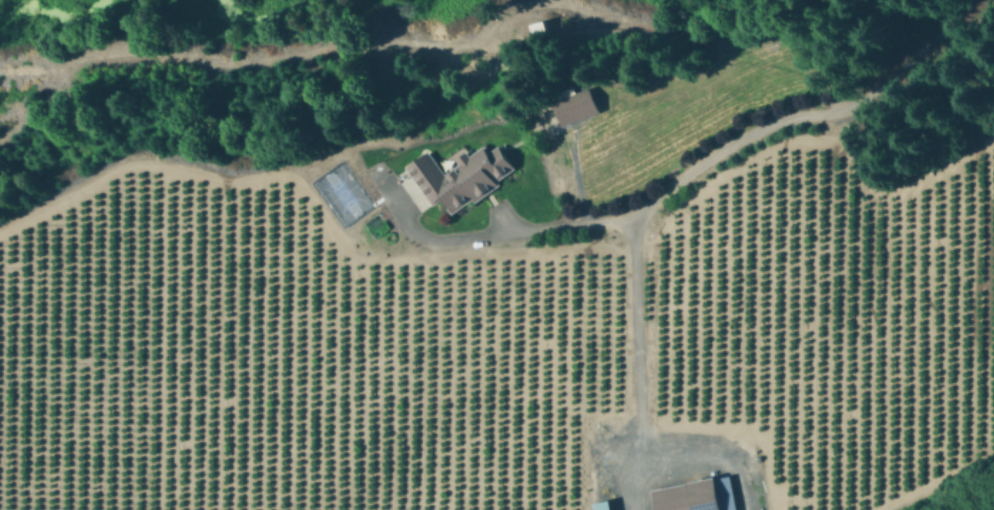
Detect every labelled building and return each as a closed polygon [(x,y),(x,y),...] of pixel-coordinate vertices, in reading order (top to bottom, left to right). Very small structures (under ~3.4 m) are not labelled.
[(604,114),(596,90),(557,104),(565,127),(604,114)] [(434,155),(413,166),(434,206),(447,200),(453,212),(522,177),(503,140),(442,171),(434,155)] [(653,509),(732,509),(726,475),(649,488),(653,509)] [(617,502),(597,505),(598,509),(618,509),(617,502)]
